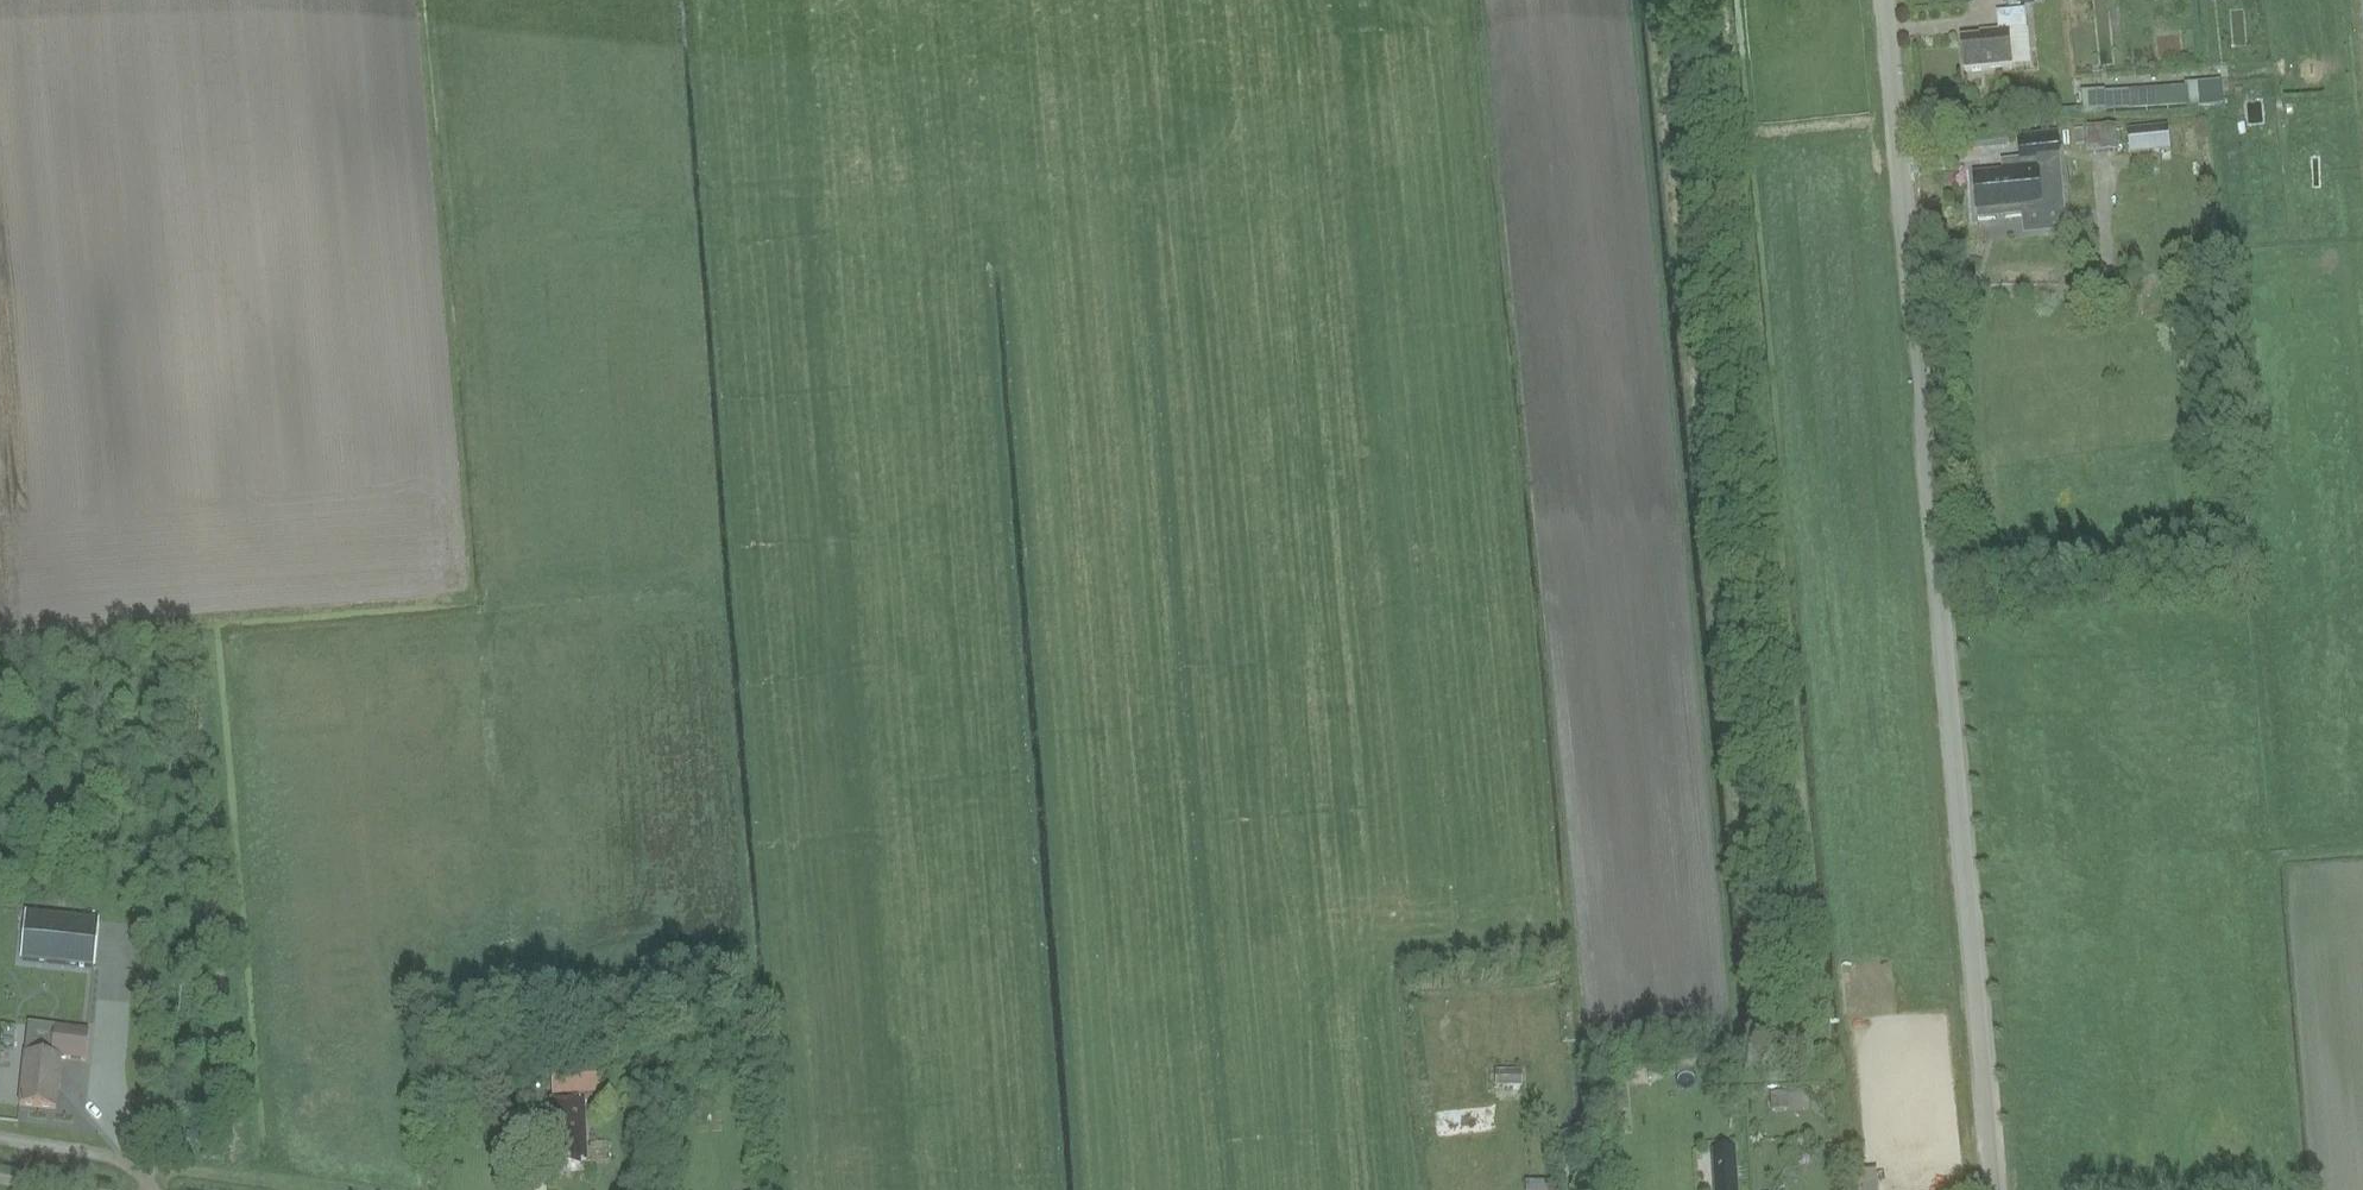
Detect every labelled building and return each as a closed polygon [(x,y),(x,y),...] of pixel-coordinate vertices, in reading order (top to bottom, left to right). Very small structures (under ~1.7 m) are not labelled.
[(1993,38),(1961,41),(1964,72),(2012,68),(2008,33),(2027,31),(2025,11),(1996,14),(1998,33),(1992,34),(1993,38)] [(2223,105),(2221,83),(2188,85),(2189,88),(2108,94),(2107,92),(2085,93),(2086,114),(2223,105)] [(2100,126),(2088,127),(2089,153),(2101,152),(2100,126)] [(2116,126),(2100,126),(2101,152),(2118,151),(2116,126)] [(2132,152),(2188,147),(2186,126),(2130,130),(2132,152)] [(2064,213),(2057,136),(2019,139),(2019,138),(2018,138),(2021,166),(2002,168),(2003,174),(1973,176),(1977,221),(2064,213)] [(26,913),(21,960),(94,968),(99,922),(26,913)] [(54,1027),(51,1055),(24,1052),(19,1105),(56,1108),(61,1057),(86,1060),(89,1031),(54,1027)] [(601,1094),(599,1066),(552,1068),(553,1097),(601,1094)] [(1495,1071),(1496,1087),(1522,1087),(1522,1080),(1522,1070),(1495,1071)] [(1786,1093),(1771,1094),(1772,1111),(1788,1110),(1786,1093)] [(586,1161),(584,1102),(546,1104),(549,1161),(556,1161),(556,1169),(580,1168),(579,1162),(586,1161)] [(1715,1189),(1737,1189),(1733,1148),(1711,1150),(1715,1189)] [(1863,1189),(1878,1189),(1877,1173),(1862,1174),(1863,1189)]
